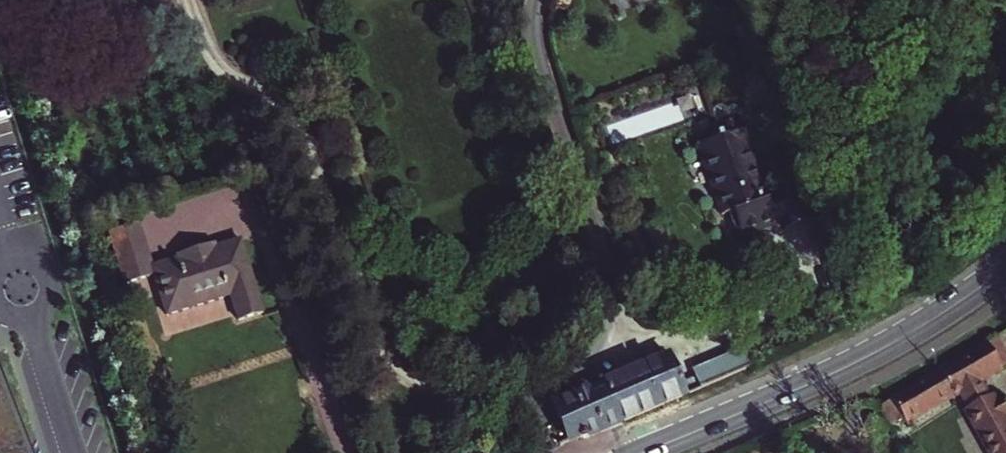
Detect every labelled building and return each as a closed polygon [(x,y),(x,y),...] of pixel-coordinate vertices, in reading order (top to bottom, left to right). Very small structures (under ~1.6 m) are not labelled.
[(714,126),(736,119),(735,114),(713,121),(714,126)] [(744,141),(736,119),(714,126),(717,134),(708,137),(709,140),(699,143),(715,191),(710,192),(718,214),(730,210),(737,231),(772,219),(764,197),(755,172),(750,174),(739,142),(744,141)] [(755,172),(744,141),(739,142),(750,174),(755,172)] [(715,191),(699,143),(694,145),(710,192),(715,191)] [(810,221),(799,184),(764,197),(772,219),(737,231),(739,235),(779,220),(783,230),(810,221)] [(224,301),(232,325),(259,316),(237,244),(212,252),(211,248),(174,259),(175,263),(148,271),(135,228),(104,238),(119,289),(150,279),(162,320),(224,301)] [(940,374),(888,404),(903,431),(907,428),(905,425),(941,405),(954,398),(958,395),(968,413),(964,415),(986,452),(1005,452),(1005,420),(1005,418),(1005,417),(1005,416),(1000,405),(998,406),(994,398),(989,400),(980,384),(998,374),(1000,378),(1004,375),(1000,368),(1005,365),(1005,353),(999,341),(940,374)] [(567,443),(580,438),(748,365),(739,343),(731,347),(734,353),(696,370),(698,375),(681,383),(668,353),(652,359),(583,389),(582,387),(579,385),(576,385),(574,385),(571,387),(570,389),(569,392),(570,395),(553,403),(551,406),(565,438),(567,443)] [(0,371),(0,452),(33,452),(0,371)]
